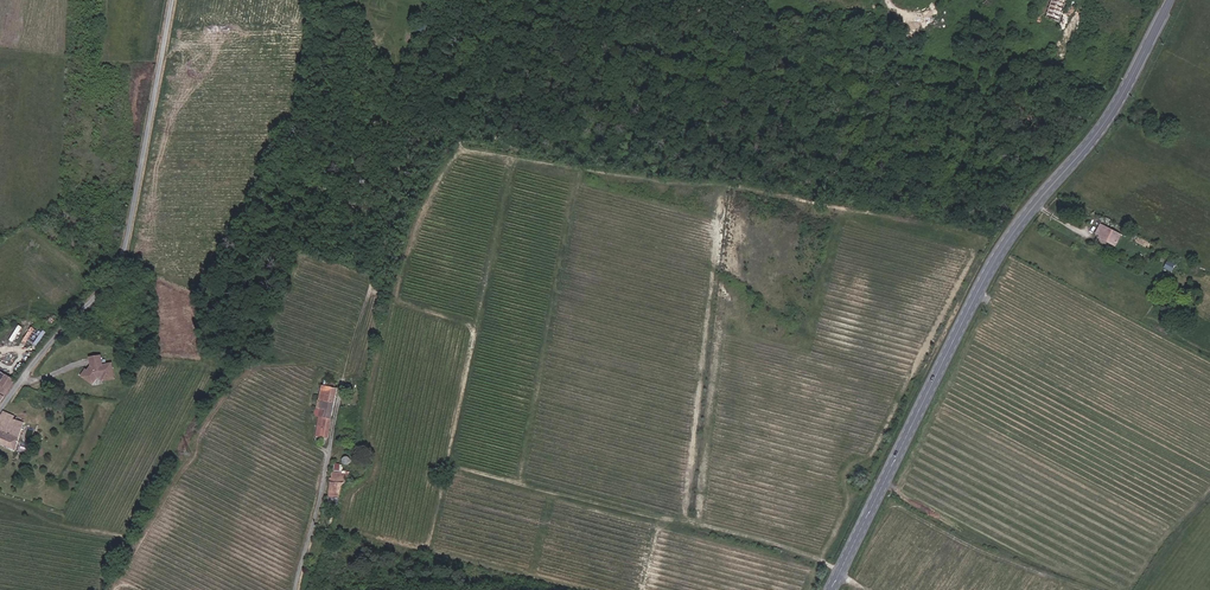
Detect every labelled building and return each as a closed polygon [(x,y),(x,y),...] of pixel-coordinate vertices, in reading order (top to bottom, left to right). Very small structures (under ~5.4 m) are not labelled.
[(1043,14),(1057,19),(1064,0),(1048,0),(1043,14)] [(1106,242),(1117,248),(1123,236),(1102,225),(1097,234),(1101,236),(1107,239),(1106,242)] [(1173,271),(1177,264),(1168,260),(1165,267),(1173,271)] [(89,383),(85,388),(93,394),(98,387),(102,386),(103,390),(115,387),(111,373),(102,375),(100,366),(89,368),(91,377),(88,382),(89,383)] [(0,384),(0,405),(9,390),(15,381),(5,376),(0,384)] [(315,437),(327,439),(336,388),(332,387),(333,380),(324,379),(323,385),(321,385),(318,400),(321,400),(315,437)] [(18,452),(25,424),(16,420),(17,418),(7,413),(4,413),(0,423),(0,444),(18,452)] [(344,474),(335,473),(335,481),(334,490),(331,490),(331,497),(339,498),(339,502),(342,502),(344,496),(346,495),(347,482),(343,482),(344,474)]
